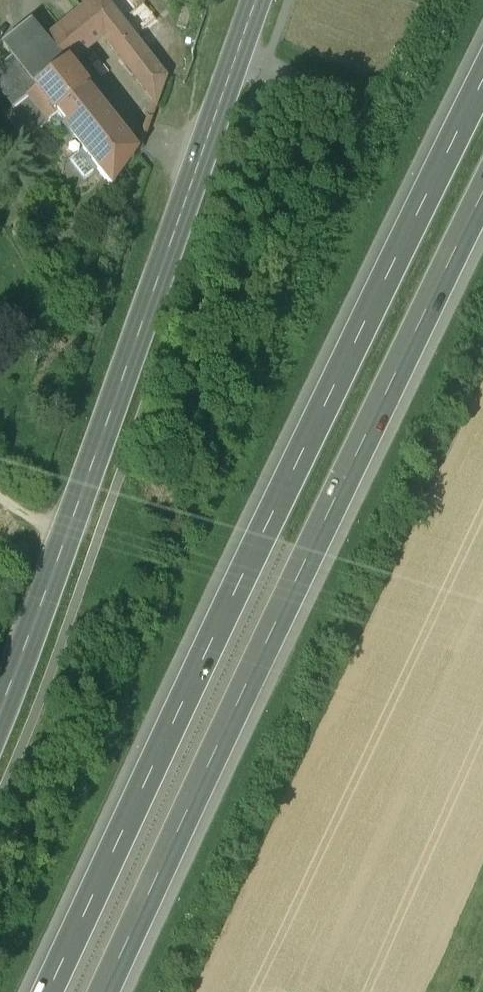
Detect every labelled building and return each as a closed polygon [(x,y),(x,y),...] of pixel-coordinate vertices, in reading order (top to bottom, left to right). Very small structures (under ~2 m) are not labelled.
[(70,22),(90,47),(103,37),(156,104),(165,79),(103,0),(98,0),(70,22)] [(70,22),(47,42),(66,67),(67,66),(90,47),(70,22)] [(31,23),(2,45),(12,58),(0,68),(0,92),(13,109),(4,116),(24,141),(57,115),(56,114),(85,91),(86,90),(67,66),(66,67),(47,42),(31,23)] [(85,91),(56,114),(57,115),(85,150),(114,128),(85,91)] [(85,150),(70,162),(84,179),(96,169),(113,190),(138,153),(116,126),(114,128),(85,150)]
